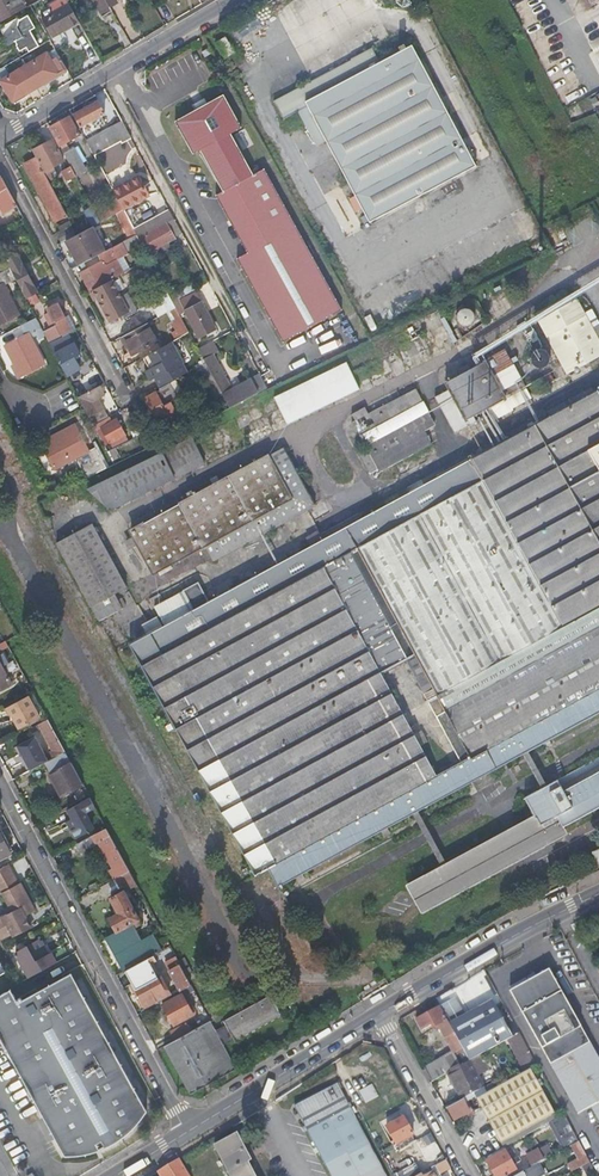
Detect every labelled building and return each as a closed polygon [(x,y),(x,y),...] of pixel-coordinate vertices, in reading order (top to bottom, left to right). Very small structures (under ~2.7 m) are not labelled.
[(26,8),(21,0),(0,0),(0,23),(26,8)] [(80,22),(67,1),(67,0),(52,0),(54,5),(57,3),(61,10),(42,20),(51,38),(80,22)] [(111,10),(109,6),(106,0),(92,0),(101,16),(111,10)] [(29,52),(39,46),(31,31),(36,28),(28,15),(20,20),(18,18),(1,28),(4,33),(1,35),(7,46),(14,42),(20,51),(26,47),(29,52)] [(232,52),(225,37),(216,41),(223,57),(232,52)] [(473,168),(413,48),(381,65),(375,52),(274,103),(283,120),(297,113),(316,149),(328,143),(368,223),(473,168)] [(23,68),(35,88),(58,73),(61,78),(68,73),(59,56),(51,61),(46,53),(23,68)] [(22,95),(35,88),(23,68),(0,81),(14,104),(24,98),(22,95)] [(211,100),(201,105),(209,117),(178,136),(170,122),(164,126),(183,158),(190,154),(213,195),(205,199),(238,256),(229,262),(277,345),(332,314),(253,173),(242,178),(219,138),(230,132),(211,100)] [(102,106),(100,101),(74,115),(81,127),(108,112),(104,105),(102,106)] [(209,117),(201,105),(199,106),(195,102),(183,109),(185,114),(170,122),(178,136),(209,117)] [(79,135),(70,118),(51,128),(63,150),(68,147),(65,142),(79,135)] [(131,138),(123,123),(87,143),(93,155),(119,141),(120,143),(131,138)] [(52,139),(33,149),(49,180),(53,178),(48,169),(64,160),(52,139)] [(70,165),(76,176),(86,170),(73,147),(63,153),(70,165)] [(67,216),(36,158),(25,164),(55,222),(67,216)] [(67,181),(76,176),(70,165),(61,171),(67,181)] [(137,176),(113,191),(117,200),(123,209),(148,196),(137,176)] [(17,206),(1,177),(0,177),(0,209),(2,214),(17,206)] [(123,209),(117,200),(95,212),(100,222),(116,213),(123,209)] [(100,222),(95,212),(92,206),(84,210),(93,226),(100,222)] [(136,234),(133,229),(123,209),(116,213),(130,237),(136,234)] [(585,217),(590,233),(597,231),(592,215),(585,217)] [(140,242),(146,254),(175,238),(167,223),(138,238),(140,242)] [(77,234),(73,226),(55,234),(61,243),(66,240),(77,234)] [(92,226),(77,234),(66,240),(79,264),(105,250),(92,226)] [(136,234),(130,237),(121,242),(125,249),(140,242),(138,238),(136,234)] [(15,278),(26,298),(41,290),(37,282),(32,285),(16,254),(5,260),(10,268),(15,278)] [(110,276),(111,278),(124,271),(116,259),(104,265),(102,262),(80,273),(88,289),(110,276)] [(153,271),(147,261),(139,265),(144,276),(153,271)] [(10,268),(0,273),(0,285),(4,284),(15,278),(10,268)] [(120,297),(111,280),(93,290),(109,322),(120,316),(121,320),(137,312),(127,293),(120,297)] [(0,285),(0,323),(18,313),(4,284),(0,285)] [(206,329),(214,325),(195,290),(180,299),(200,337),(208,332),(206,329)] [(557,366),(598,344),(571,296),(565,300),(560,292),(527,309),(557,366)] [(176,308),(172,301),(168,293),(150,301),(158,317),(167,312),(176,308)] [(62,334),(63,336),(69,333),(72,332),(58,304),(48,310),(54,323),(56,322),(57,325),(50,329),(46,331),(51,340),(62,334)] [(460,333),(484,326),(479,307),(454,314),(460,333)] [(180,336),(189,332),(176,308),(167,312),(180,336)] [(40,326),(44,332),(46,331),(50,329),(40,309),(34,313),(36,317),(40,326)] [(24,334),(40,326),(36,317),(19,325),(24,334)] [(147,323),(122,336),(132,355),(157,342),(147,323)] [(45,363),(29,333),(6,345),(22,375),(45,363)] [(69,374),(77,369),(80,368),(74,357),(80,354),(69,333),(63,336),(50,343),(61,364),(62,363),(69,374)] [(218,351),(212,340),(198,348),(206,363),(223,393),(232,389),(213,354),(218,351)] [(169,342),(143,357),(149,369),(147,370),(152,380),(154,379),(159,387),(170,381),(186,373),(169,342)] [(459,410),(517,380),(512,372),(492,382),(476,353),(439,373),(459,410)] [(274,396),(287,424),(361,390),(349,362),(274,396)] [(67,375),(70,380),(80,375),(77,369),(69,374),(67,375)] [(148,382),(152,380),(147,370),(143,372),(148,382)] [(595,376),(505,423),(503,418),(464,438),(467,443),(458,449),(454,443),(428,457),(431,463),(200,583),(191,565),(151,586),(160,605),(140,615),(154,641),(134,651),(248,865),(258,859),(263,869),(598,692),(598,383),(595,376)] [(159,387),(158,388),(159,390),(145,398),(158,421),(177,411),(172,402),(179,399),(170,381),(159,387)] [(79,397),(90,418),(104,411),(97,398),(106,394),(101,385),(79,397)] [(426,430),(436,425),(417,389),(369,414),(366,407),(353,414),(357,421),(354,422),(368,449),(360,453),(370,472),(378,468),(380,472),(433,444),(426,430)] [(90,418),(94,425),(99,423),(105,419),(107,418),(104,411),(90,418)] [(118,418),(107,424),(102,427),(110,443),(123,436),(126,434),(118,418)] [(86,453),(97,448),(82,420),(42,441),(45,446),(75,430),(86,453)] [(86,478),(108,467),(97,448),(86,453),(75,430),(45,446),(56,469),(77,459),(86,478)] [(110,443),(112,448),(126,441),(123,436),(110,443)] [(302,493),(272,436),(136,507),(133,501),(123,506),(127,512),(116,517),(138,558),(190,531),(199,547),(302,493)] [(55,482),(45,488),(49,493),(58,489),(55,482)] [(100,581),(112,575),(79,511),(44,529),(82,608),(107,595),(100,581)] [(11,623),(8,625),(11,631),(0,637),(0,643),(5,641),(17,634),(11,623)] [(10,683),(1,667),(7,663),(2,654),(0,655),(0,688),(10,683)] [(21,704),(23,707),(11,713),(17,728),(38,717),(29,700),(21,704)] [(64,751),(47,719),(29,729),(31,732),(39,728),(51,751),(40,757),(43,763),(64,751)] [(75,772),(64,751),(43,763),(50,773),(48,774),(54,786),(57,785),(63,795),(82,784),(75,772)] [(558,786),(552,777),(522,795),(531,810),(409,876),(422,903),(565,827),(562,820),(598,800),(598,763),(558,786)] [(60,796),(63,795),(57,785),(54,786),(60,796)] [(94,807),(89,797),(66,810),(80,835),(92,828),(83,813),(94,807)] [(129,871),(106,828),(95,834),(100,843),(113,868),(109,871),(114,880),(129,871)] [(0,833),(0,857),(10,851),(0,833)] [(100,843),(95,834),(75,845),(79,854),(100,843)] [(598,868),(598,848),(591,853),(598,868)] [(0,870),(0,889),(12,911),(0,918),(0,940),(13,933),(15,937),(31,928),(24,917),(33,912),(7,866),(0,870)] [(141,892),(131,873),(103,888),(107,895),(118,889),(119,890),(125,887),(127,891),(131,889),(135,896),(141,892)] [(150,956),(158,952),(150,935),(138,941),(132,929),(140,924),(122,891),(110,898),(118,912),(108,917),(115,930),(128,922),(129,924),(105,937),(124,970),(146,958),(150,956)] [(16,954),(29,978),(68,956),(63,947),(47,956),(38,941),(16,954)] [(74,963),(70,955),(68,956),(29,978),(24,981),(22,982),(35,1004),(44,998),(38,988),(64,973),(63,970),(74,963)] [(163,988),(166,986),(150,956),(146,958),(163,988)] [(166,994),(167,998),(172,996),(166,986),(163,988),(146,958),(124,970),(144,1006),(166,994)] [(191,985),(180,964),(169,970),(180,990),(180,991),(191,985)] [(552,974),(513,997),(579,1112),(592,1105),(598,1118),(598,1056),(552,974)] [(191,985),(180,991),(181,994),(183,996),(194,990),(191,985)] [(186,1002),(183,996),(181,994),(162,1003),(173,1025),(195,1013),(189,1000),(186,1002)] [(228,1027),(217,1033),(222,1042),(233,1037),(236,1042),(282,1017),(271,997),(224,1022),(228,1027)] [(41,1014),(42,1013),(50,1008),(44,998),(35,1004),(41,1014)] [(490,1003),(449,1026),(470,1061),(479,1056),(510,1039),(490,1003)] [(26,1175),(52,1175),(65,1169),(51,1143),(36,1117),(55,1107),(0,1004),(0,1128),(26,1175)] [(453,1055),(423,1071),(430,1083),(463,1065),(470,1061),(449,1026),(439,1009),(417,1023),(423,1032),(433,1026),(436,1030),(441,1028),(453,1055)] [(217,1033),(210,1020),(190,1031),(174,1039),(164,1045),(191,1093),(236,1069),(222,1042),(217,1033)] [(174,1039),(190,1031),(186,1023),(170,1031),(174,1039)] [(462,1099),(466,1097),(485,1087),(478,1074),(483,1070),(479,1064),(482,1062),(479,1056),(470,1061),(463,1065),(464,1067),(448,1075),(462,1099)] [(554,1115),(532,1073),(478,1100),(501,1144),(554,1115)] [(359,1091),(366,1104),(379,1097),(372,1084),(359,1091)] [(335,1085),(294,1109),(332,1175),(385,1175),(377,1162),(335,1085)] [(444,1109),(451,1121),(465,1114),(469,1117),(475,1113),(466,1097),(462,1099),(444,1109)] [(412,1139),(399,1118),(385,1128),(397,1148),(412,1139)] [(535,1130),(520,1138),(523,1145),(538,1137),(535,1130)] [(579,1143),(572,1130),(567,1133),(573,1146),(579,1143)] [(233,1134),(214,1146),(231,1175),(250,1175),(243,1164),(249,1160),(233,1134)] [(567,1165),(571,1174),(591,1164),(579,1143),(573,1146),(571,1147),(578,1158),(567,1165)] [(502,1151),(486,1159),(495,1175),(504,1175),(513,1171),(502,1151)] [(532,1168),(538,1164),(543,1162),(538,1151),(527,1157),(532,1168)] [(177,1161),(158,1173),(160,1175),(185,1175),(178,1161),(177,1161)] [(438,1175),(450,1169),(446,1163),(435,1169),(438,1175)] [(516,1175),(545,1175),(538,1164),(532,1168),(516,1175)] [(421,1172),(416,1165),(398,1175),(414,1175),(421,1172)]
